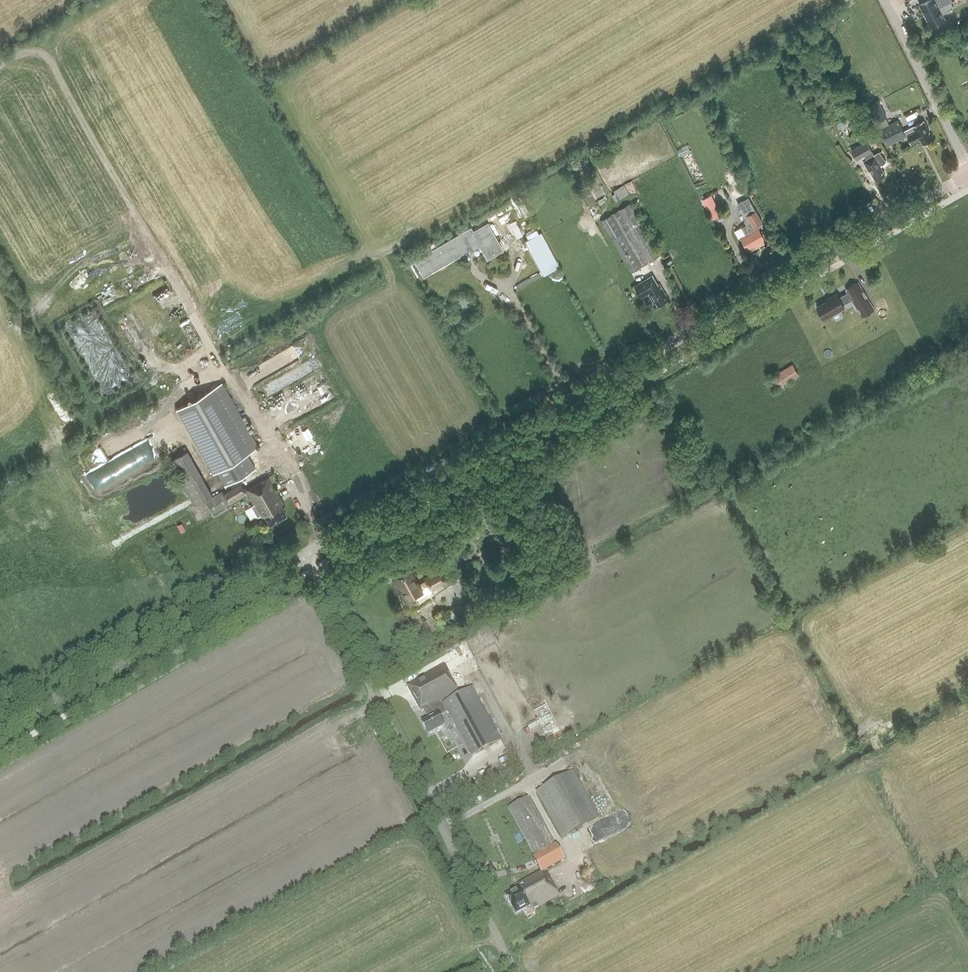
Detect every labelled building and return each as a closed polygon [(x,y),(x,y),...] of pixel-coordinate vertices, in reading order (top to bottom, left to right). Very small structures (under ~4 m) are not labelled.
[(919,4),(925,16),(936,10),(951,2),(952,1),(952,0),(927,0),(919,4)] [(925,16),(930,26),(945,19),(943,14),(949,11),(948,9),(965,0),(956,0),(952,1),(951,2),(936,10),(925,16)] [(887,117),(879,100),(870,105),(878,121),(886,117),(887,117)] [(886,117),(878,121),(881,128),(889,124),(886,117)] [(930,132),(924,120),(903,131),(898,120),(889,124),(881,128),(889,144),(908,135),(912,143),(921,139),(923,144),(932,139),(928,132),(930,132)] [(874,155),(867,141),(852,150),(857,160),(865,155),(867,159),(864,161),(869,171),(870,170),(875,180),(885,174),(881,166),(886,161),(879,152),(874,155)] [(740,180),(731,185),(739,199),(748,194),(740,180)] [(629,194),(624,185),(614,190),(615,193),(612,195),(616,201),(629,194)] [(721,214),(711,195),(702,199),(712,219),(721,214)] [(762,222),(756,211),(751,201),(739,207),(745,218),(744,222),(745,222),(747,224),(742,227),(746,235),(741,237),(748,249),(758,243),(759,245),(766,241),(758,228),(756,225),(762,222)] [(600,221),(631,272),(660,255),(628,203),(600,221)] [(487,258),(502,250),(487,224),(473,232),(471,227),(414,259),(423,274),(471,247),(473,250),(480,245),(487,258)] [(541,231),(540,232),(526,240),(545,275),(556,268),(559,266),(560,266),(541,231)] [(664,297),(666,296),(659,284),(658,285),(652,276),(654,276),(653,275),(635,285),(642,297),(643,297),(642,296),(648,292),(654,303),(656,302),(658,305),(666,300),(664,297)] [(862,316),(874,309),(858,282),(846,289),(848,292),(839,297),(837,293),(829,298),(830,299),(817,306),(824,318),(844,307),(843,304),(852,299),(862,316)] [(773,390),(799,374),(793,364),(767,379),(773,390)] [(177,411),(213,473),(217,471),(226,486),(255,469),(247,454),(258,448),(227,393),(223,385),(177,411)] [(187,451),(169,461),(195,504),(212,494),(187,451)] [(221,491),(205,500),(212,513),(247,493),(261,517),(264,516),(269,525),(286,515),(281,506),(284,504),(268,477),(246,490),(240,480),(221,491)] [(430,590),(446,581),(440,570),(424,578),(425,580),(418,584),(409,570),(393,579),(401,593),(403,592),(408,599),(422,592),(421,590),(428,586),(430,590)] [(459,691),(444,664),(407,685),(421,711),(424,710),(429,719),(423,723),(429,734),(445,725),(438,714),(444,711),(439,701),(448,697),(449,699),(443,702),(473,755),(502,740),(473,687),(454,697),(453,694),(459,691)] [(528,733),(539,728),(536,722),(525,728),(528,733)] [(563,839),(600,818),(574,770),(536,791),(563,839)] [(545,870),(565,859),(557,844),(555,845),(528,796),(508,807),(535,856),(533,857),(542,872),(516,886),(517,889),(505,895),(511,905),(512,904),(516,913),(530,906),(532,909),(558,894),(545,870)]
